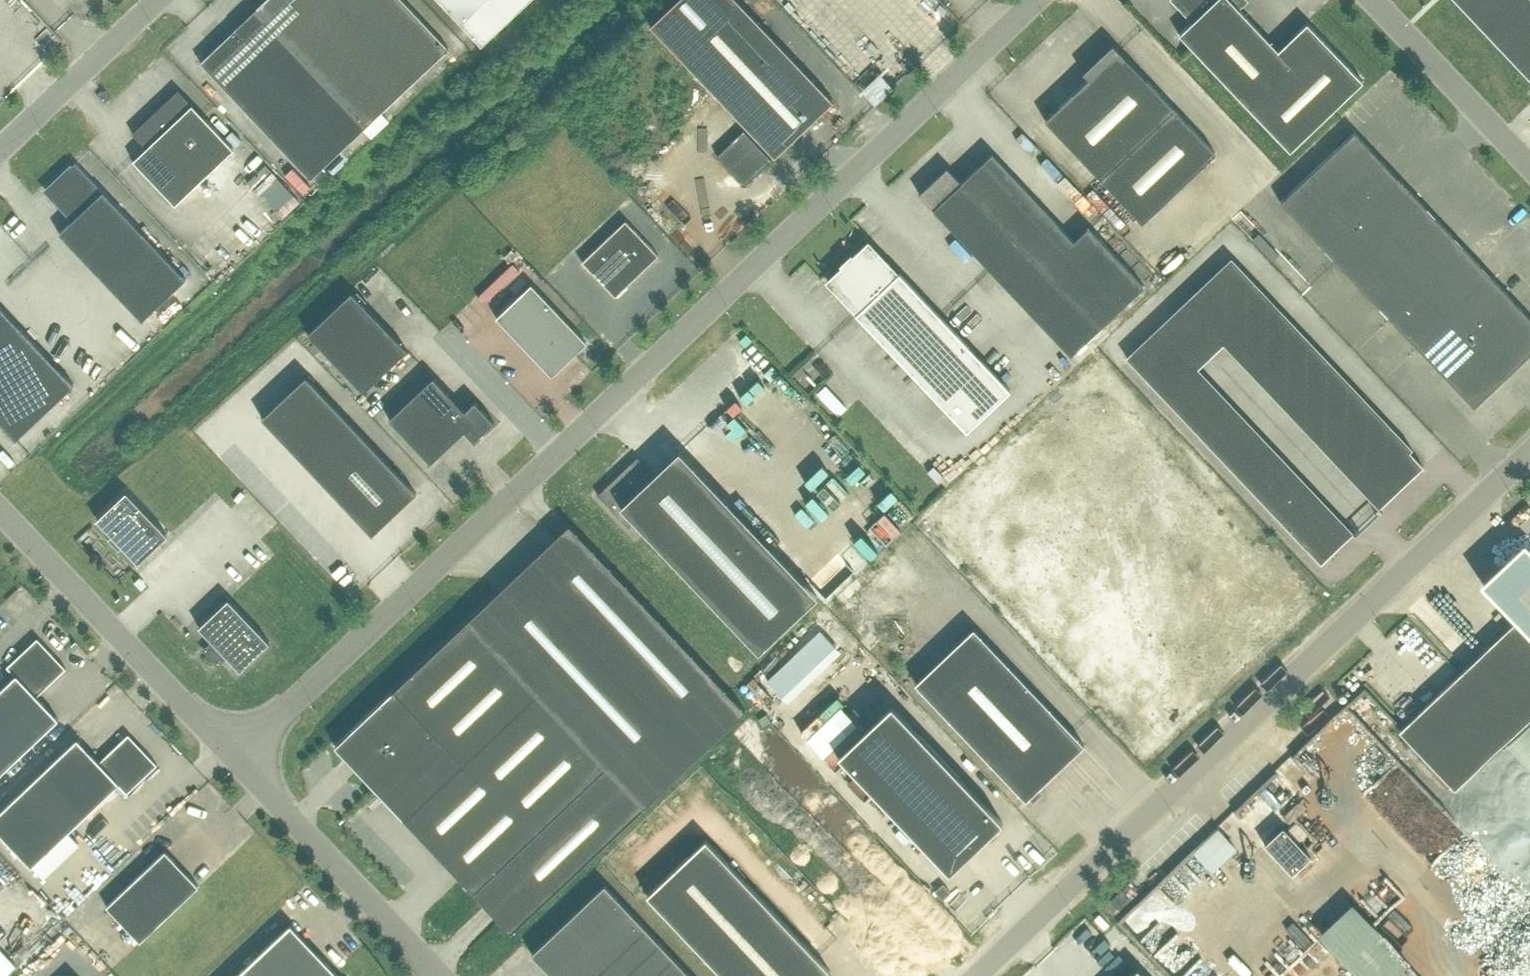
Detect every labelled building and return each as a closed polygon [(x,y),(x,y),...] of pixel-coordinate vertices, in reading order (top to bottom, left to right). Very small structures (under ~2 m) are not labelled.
[(311,179),(369,123),(449,48),(403,0),(266,0),(235,29),(200,62),(311,179)] [(461,23),(481,44),(529,0),(440,0),(461,23)] [(650,25),(775,156),(833,101),(738,0),(676,0),(650,25)] [(1193,21),(1179,34),(1289,151),(1363,81),(1307,22),(1278,50),(1237,8),(1245,1),(1244,0),(1174,0),(1193,21)] [(1529,78),(1529,0),(1456,0),(1529,78)] [(1088,79),(1045,120),(1142,222),(1216,153),(1118,50),(1113,44),(1083,73),(1088,79)] [(887,71),(870,89),(883,101),(900,82),(887,71)] [(146,147),(133,160),(141,168),(175,204),(234,149),(200,113),(178,89),(132,133),(146,147)] [(745,184),(772,159),(744,129),(717,155),(745,184)] [(1354,132),(1280,202),(1308,231),(1338,203),(1382,161),(1354,132)] [(991,153),(977,167),(961,182),(962,182),(1099,328),(1144,286),(1088,227),(1074,240),(991,153)] [(1410,190),(1382,161),(1338,203),(1365,232),(1410,190)] [(186,279),(76,162),(47,190),(74,219),(59,233),(142,320),(186,279)] [(961,182),(947,167),(919,193),(933,208),(933,209),(1071,355),(1099,328),(962,182),(961,182)] [(286,212),(303,197),(281,171),(264,185),(286,212)] [(1365,232),(1393,261),(1437,219),(1410,190),(1365,232)] [(1338,203),(1308,231),(1418,347),(1448,319),(1420,290),(1393,261),(1365,232),(1338,203)] [(1393,261),(1420,290),(1465,249),(1437,219),(1393,261)] [(625,220),(582,261),(602,282),(602,281),(615,294),(642,269),(643,270),(659,255),(625,220)] [(967,431),(1010,390),(899,272),(898,274),(870,244),(829,282),(857,312),(856,314),(967,431)] [(1420,290),(1448,319),(1492,278),(1465,249),(1420,290)] [(1231,263),(1128,360),(1320,563),(1350,535),(1192,368),(1223,338),(1382,505),(1423,466),(1231,263)] [(1418,347),(1446,376),(1519,307),(1492,278),(1448,319),(1418,347)] [(496,317),(551,376),(587,342),(531,284),(496,317)] [(407,350),(352,291),(308,333),(363,392),(407,350)] [(16,440),(74,385),(0,306),(0,424),(16,440)] [(1474,406),(1529,353),(1529,318),(1519,307),(1446,376),(1474,406)] [(262,418),(316,475),(360,434),(306,376),(262,418)] [(494,421),(475,401),(465,410),(433,377),(389,418),(431,462),(464,431),(474,441),(494,421)] [(416,493),(360,434),(316,475),(372,534),(416,493)] [(637,456),(598,494),(629,527),(635,521),(759,652),(818,596),(679,450),(654,474),(637,456)] [(138,563),(168,535),(126,491),(97,519),(110,533),(106,537),(117,549),(121,545),(138,563)] [(460,878),(474,892),(485,905),(499,919),(512,932),(746,710),(569,523),(568,524),(596,553),(582,566),(555,537),(505,584),(467,620),(335,745),(460,878)] [(1465,668),(1402,728),(1399,730),(1454,789),(1529,717),(1529,551),(1488,591),(1515,620),(1479,655),(1465,668)] [(224,653),(240,670),(270,642),(228,599),(199,627),(213,642),(209,646),(219,657),(224,653)] [(1084,744),(974,628),(915,683),(1026,800),(1084,744)] [(66,668),(37,638),(7,666),(15,675),(0,690),(0,774),(59,719),(37,696),(66,668)] [(847,698),(812,732),(834,754),(868,720),(847,698)] [(838,755),(949,872),(1002,822),(891,704),(838,755)] [(157,764),(128,734),(99,761),(77,738),(0,812),(0,833),(31,866),(118,784),(127,793),(157,764)] [(1220,869),(1245,844),(1226,824),(1201,849),(1220,869)] [(1292,874),(1311,856),(1283,826),(1264,844),(1292,874)] [(706,839),(647,895),(724,975),(826,975),(831,971),(706,839)] [(165,850),(106,906),(140,942),(199,886),(165,850)] [(605,884),(531,953),(553,975),(692,975),(605,884)] [(1368,975),(1405,975),(1420,961),(1361,901),(1327,934),(1368,975)] [(291,925),(237,975),(339,975),(291,925)] [(1138,966),(1127,975),(1147,975),(1138,966)]
